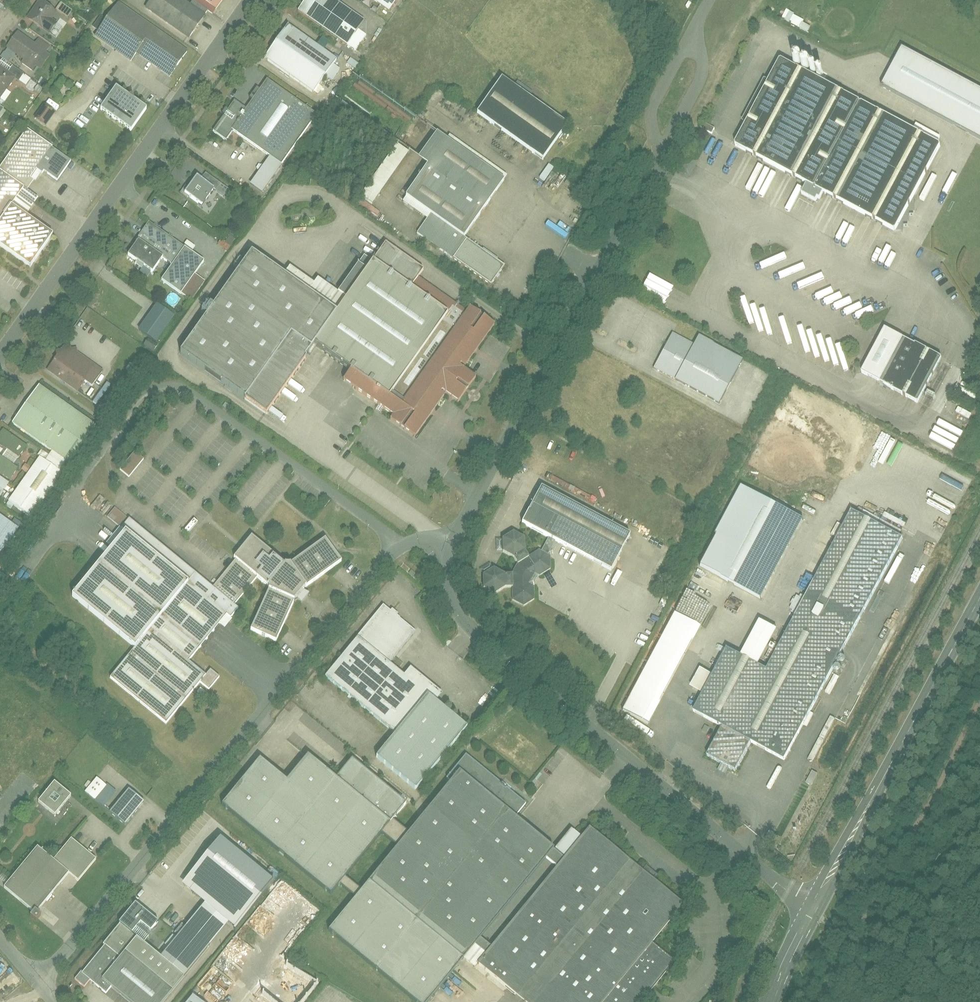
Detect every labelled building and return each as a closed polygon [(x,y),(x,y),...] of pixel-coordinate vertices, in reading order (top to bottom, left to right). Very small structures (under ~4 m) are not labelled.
[(145,11),(187,41),(204,19),(178,0),(153,0),(145,11)] [(300,12),(355,52),(365,37),(357,32),(363,23),(331,0),(309,0),(300,12)] [(390,12),(398,0),(372,0),(390,12)] [(56,11),(38,1),(26,20),(50,34),(59,18),(65,21),(71,10),(60,4),(56,11)] [(118,4),(95,37),(129,61),(134,53),(167,76),(185,50),(118,4)] [(787,10),(783,18),(810,32),(814,24),(787,10)] [(34,73),(52,45),(38,36),(34,42),(17,31),(6,48),(24,59),(21,64),(34,73)] [(291,31),(268,63),(314,95),(336,63),(291,31)] [(903,49),(883,87),(979,139),(979,90),(903,49)] [(779,65),(736,148),(895,232),(939,150),(779,65)] [(15,78),(0,68),(0,100),(15,78)] [(232,100),(212,131),(225,139),(232,129),(282,163),(316,113),(266,79),(246,109),(232,100)] [(501,81),(478,113),(544,159),(566,127),(501,81)] [(115,89),(100,110),(130,130),(144,108),(115,89)] [(44,102),(35,118),(48,126),(57,110),(44,102)] [(0,168),(0,243),(27,261),(47,232),(10,207),(50,148),(26,131),(0,168)] [(433,167),(410,200),(435,217),(422,235),(495,285),(507,267),(467,240),(508,181),(441,135),(423,161),(433,167)] [(775,200),(786,175),(760,163),(749,189),(775,200)] [(197,176),(186,192),(205,205),(216,189),(197,176)] [(850,228),(855,214),(844,210),(835,234),(843,237),(845,232),(839,230),(841,224),(850,228)] [(149,226),(127,257),(153,275),(163,261),(172,267),(162,282),(181,295),(203,263),(149,226)] [(267,412),(316,341),(357,370),(350,381),(401,416),(397,420),(420,436),(448,395),(460,403),(478,377),(463,367),(492,326),(458,302),(451,312),(365,253),(336,294),(344,299),(335,312),(252,256),(184,354),(267,412)] [(649,273),(641,289),(665,301),(673,285),(649,273)] [(160,342),(178,315),(160,302),(141,329),(160,342)] [(933,320),(925,339),(931,341),(939,322),(933,320)] [(883,331),(859,374),(915,405),(939,362),(883,331)] [(672,334),(653,370),(721,405),(744,361),(699,338),(695,346),(672,334)] [(68,344),(50,371),(80,392),(86,384),(92,388),(105,369),(68,344)] [(39,459),(8,504),(31,519),(94,428),(38,389),(12,427),(51,454),(44,463),(39,459)] [(940,423),(930,447),(955,458),(965,434),(940,423)] [(9,481),(16,470),(12,467),(25,448),(2,431),(0,434),(0,474),(9,481)] [(11,483),(0,475),(0,497),(11,483)] [(537,489),(519,525),(548,539),(555,543),(612,572),(630,536),(537,489)] [(705,568),(765,599),(806,520),(746,489),(705,568)] [(18,529),(0,517),(0,555),(18,529)] [(789,763),(901,548),(853,522),(772,675),(726,651),(713,676),(702,670),(694,684),(705,690),(694,711),(727,728),(712,757),(740,772),(754,745),(789,763)] [(494,569),(483,576),(483,589),(495,594),(505,588),(512,588),(512,600),(523,606),(534,599),(534,587),(528,584),(534,573),(540,576),(551,569),(550,557),(548,555),(555,543),(548,539),(541,552),(539,551),(528,557),(525,552),(524,539),(513,533),(502,540),(503,552),(514,558),(517,564),(512,575),(504,575),(494,569)] [(129,537),(78,600),(141,650),(116,681),(169,723),(204,679),(214,687),(223,677),(212,668),(206,675),(190,662),(230,612),(238,618),(245,610),(238,605),(261,576),(271,585),(275,587),(257,631),(280,641),(292,610),(297,596),(307,587),(338,564),(324,541),(291,565),(254,538),(236,560),(215,586),(193,568),(184,580),(129,537)] [(656,592),(662,578),(653,574),(647,588),(656,592)] [(384,608),(326,680),(402,741),(381,766),(412,792),(467,724),(393,664),(417,635),(384,608)] [(657,724),(701,624),(673,611),(629,712),(657,724)] [(329,934),(413,1001),(429,1001),(554,850),(512,817),(523,804),(463,755),(443,780),(450,786),(329,934)] [(257,761),(219,808),(330,896),(402,806),(351,766),(339,782),(307,757),(286,783),(257,761)] [(814,786),(819,774),(813,771),(808,783),(814,786)] [(105,807),(118,792),(99,776),(86,791),(105,807)] [(71,797),(54,784),(39,803),(56,817),(71,797)] [(110,814),(126,826),(144,804),(128,792),(110,814)] [(398,822),(388,836),(401,845),(410,831),(398,822)] [(621,852),(593,829),(482,964),(527,1001),(645,1001),(677,963),(654,944),(686,905),(621,852)] [(75,980),(84,987),(89,980),(106,993),(112,985),(133,1001),(164,1001),(228,921),(235,927),(275,876),(222,834),(181,885),(204,902),(161,956),(142,941),(159,919),(137,901),(75,980)] [(35,848),(2,887),(33,913),(30,917),(36,922),(41,915),(36,911),(66,875),(74,882),(91,862),(67,841),(50,861),(35,848)] [(349,880),(346,888),(353,890),(356,882),(349,880)] [(255,1001),(306,1001),(316,989),(287,965),(255,1001)]
